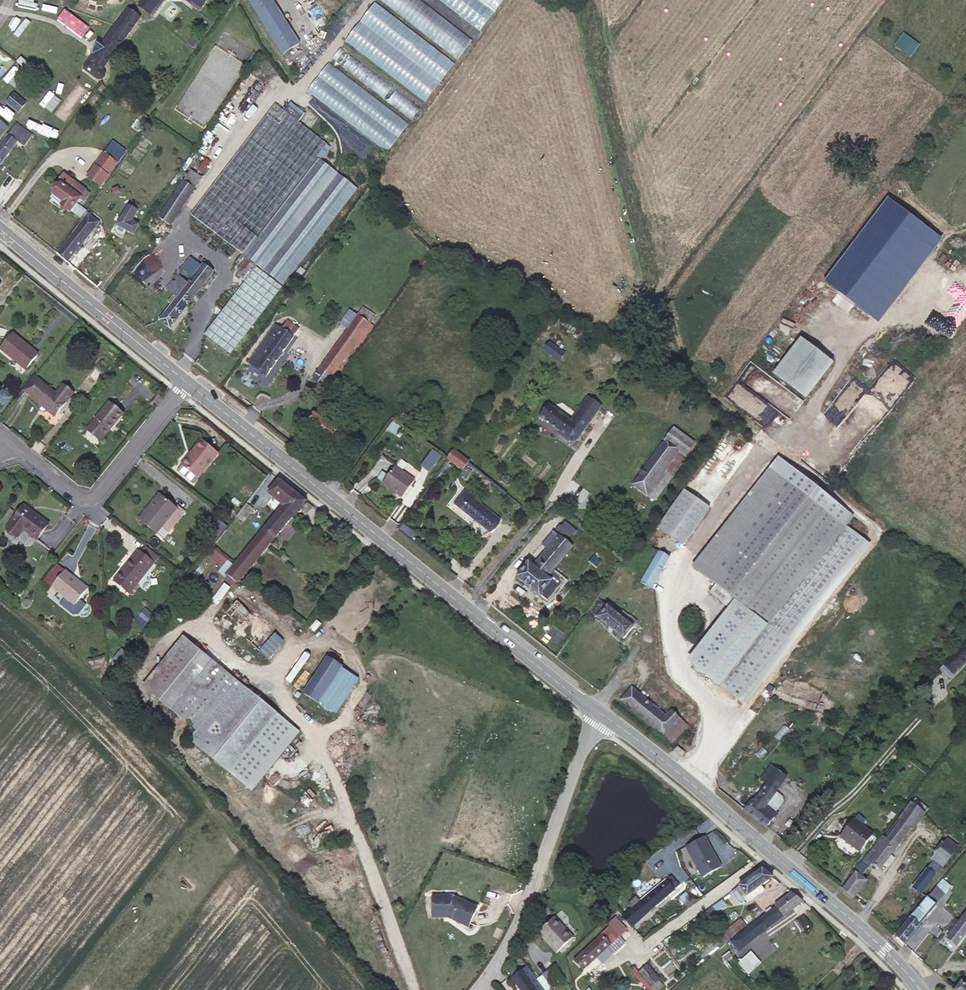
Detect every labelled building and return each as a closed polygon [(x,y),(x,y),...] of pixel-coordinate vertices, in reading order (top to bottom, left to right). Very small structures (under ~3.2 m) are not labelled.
[(138,6),(152,18),(166,0),(143,0),(138,6)] [(199,12),(208,0),(183,0),(199,12)] [(296,37),(272,0),(248,0),(283,54),(289,51),(284,44),(296,37)] [(473,40),(421,0),(379,0),(457,60),(473,40)] [(481,31),(505,0),(440,0),(481,31)] [(455,64),(375,3),(346,42),(425,102),(455,64)] [(140,18),(128,10),(101,46),(98,43),(92,53),(94,54),(85,70),(95,78),(98,79),(99,79),(101,79),(102,79),(102,78),(103,78),(104,77),(104,75),(104,74),(103,73),(103,72),(102,71),(102,70),(140,18)] [(911,55),(919,42),(902,32),(894,46),(911,55)] [(300,44),(296,37),(284,44),(289,51),(300,44)] [(421,108),(341,47),(332,59),(411,120),(421,108)] [(409,123),(329,62),(307,92),(386,153),(409,123)] [(24,103),(14,95),(8,102),(18,111),(24,103)] [(284,111),(298,121),(304,114),(290,103),(284,111)] [(327,144),(298,121),(284,111),(275,104),(191,214),(283,285),(357,188),(316,157),(327,144)] [(3,161),(18,141),(24,146),(32,135),(16,124),(0,146),(0,165),(3,161)] [(112,141),(104,153),(117,163),(125,151),(112,141)] [(117,163),(104,153),(87,177),(101,186),(117,163)] [(169,226),(202,179),(191,171),(159,218),(169,226)] [(78,183),(72,191),(62,184),(53,195),(64,203),(62,206),(70,212),(81,198),(84,200),(90,193),(78,183)] [(132,221),(137,211),(137,210),(139,206),(131,202),(115,228),(117,232),(120,234),(124,233),(126,230),(133,234),(138,225),(132,221)] [(99,223),(88,214),(59,252),(69,260),(99,223)] [(212,273),(203,265),(188,284),(180,277),(169,291),(173,295),(168,302),(172,305),(160,320),(170,327),(212,273)] [(282,287),(256,267),(204,335),(230,355),(282,287)] [(344,336),(355,344),(359,346),(373,326),(369,324),(374,317),(363,310),(358,316),(354,321),(344,336)] [(354,321),(358,316),(349,310),(346,315),(354,321)] [(276,338),(270,333),(250,362),(256,367),(244,384),(256,391),(299,328),(288,321),(282,329),(276,338)] [(275,325),(270,333),(276,338),(282,329),(275,325)] [(14,357),(27,367),(38,354),(13,333),(0,349),(12,358),(14,357)] [(324,388),(355,344),(344,336),(312,380),(324,388)] [(806,399),(833,363),(801,338),(773,374),(806,399)] [(564,353),(549,343),(544,350),(559,361),(564,353)] [(25,369),(27,367),(14,357),(12,358),(25,369)] [(30,396),(42,381),(35,376),(23,390),(30,396)] [(56,415),(67,402),(69,399),(74,393),(63,384),(56,393),(42,381),(30,396),(42,406),(44,404),(56,415)] [(580,437),(602,406),(588,396),(577,413),(579,414),(573,422),(549,404),(540,416),(561,431),(559,434),(569,442),(575,433),(580,437)] [(69,399),(67,402),(74,408),(76,405),(69,399)] [(123,414),(109,402),(88,428),(102,439),(123,414)] [(55,416),(56,415),(44,404),(42,406),(55,416)] [(334,420),(321,411),(318,416),(314,413),(306,424),(331,441),(338,430),(331,425),(334,420)] [(674,428),(665,441),(678,451),(685,456),(695,443),(674,428)] [(577,441),(580,437),(575,433),(569,442),(577,441)] [(218,453),(202,440),(191,453),(193,454),(183,466),(197,478),(218,453)] [(664,470),(675,455),(662,445),(633,485),(655,500),(672,476),(664,470)] [(421,465),(431,471),(441,454),(432,448),(421,465)] [(462,469),(468,462),(454,451),(448,459),(462,469)] [(685,456),(678,451),(675,455),(664,470),(672,476),(686,456),(685,456)] [(197,478),(183,466),(179,471),(193,482),(197,478)] [(415,480),(395,466),(383,483),(402,498),(415,480)] [(193,482),(179,471),(175,476),(189,488),(193,482)] [(846,526),(779,473),(701,572),(717,585),(731,596),(742,604),(768,625),(846,526)] [(294,491),(279,479),(268,493),(283,506),(294,491)] [(684,488),(657,526),(683,545),(710,506),(684,488)] [(306,501),(294,491),(283,506),(228,574),(238,583),(306,501)] [(499,520),(464,492),(455,504),(490,531),(499,520)] [(141,521),(161,496),(159,494),(139,519),(141,521)] [(177,509),(161,496),(141,521),(156,533),(157,533),(176,509),(177,509)] [(253,509),(246,503),(236,515),(243,521),(253,509)] [(49,524),(24,505),(6,529),(18,537),(24,529),(37,539),(49,524)] [(183,514),(176,509),(157,533),(163,538),(183,514)] [(206,532),(216,539),(226,525),(215,517),(206,532)] [(407,521),(401,527),(409,534),(415,527),(407,521)] [(740,701),(865,542),(846,526),(768,625),(721,686),(740,701)] [(415,527),(409,534),(411,536),(417,529),(415,527)] [(559,536),(553,531),(542,544),(548,549),(559,536)] [(559,536),(548,549),(533,567),(528,563),(516,577),(540,596),(540,595),(548,601),(564,581),(552,571),(573,547),(559,536)] [(140,552),(154,563),(159,557),(145,546),(140,552)] [(225,568),(229,562),(214,549),(210,555),(225,568)] [(589,562),(590,561),(575,549),(569,556),(584,568),(589,562)] [(155,563),(154,563),(140,552),(139,551),(134,556),(136,558),(126,570),(124,569),(114,581),(130,594),(155,563)] [(669,557),(659,552),(640,582),(650,588),(669,557)] [(134,556),(124,569),(126,570),(136,558),(134,556)] [(596,568),(597,567),(601,562),(594,556),(590,561),(589,562),(596,568)] [(69,577),(70,575),(58,565),(45,581),(51,587),(63,572),(69,577)] [(88,588),(70,575),(69,577),(63,572),(51,587),(47,592),(53,597),(57,591),(65,597),(75,605),(79,599),(88,588)] [(731,596),(717,585),(711,593),(725,604),(731,596)] [(86,604),(79,599),(75,605),(65,597),(59,604),(73,615),(78,614),(86,604)] [(283,642),(237,601),(222,617),(238,632),(260,652),(268,659),(283,642)] [(633,619),(622,611),(618,616),(601,601),(592,612),(623,638),(637,622),(633,619)] [(768,625),(742,604),(694,665),(721,686),(768,625)] [(143,625),(152,613),(144,607),(135,619),(143,625)] [(260,652),(238,632),(228,644),(250,664),(260,652)] [(940,668),(949,678),(965,661),(965,642),(940,668)] [(236,681),(191,643),(151,692),(196,729),(236,681)] [(292,681),(308,655),(304,652),(287,678),(292,681)] [(342,665),(328,656),(304,694),(318,702),(319,703),(319,702),(341,667),(342,665)] [(334,711),(356,676),(341,667),(319,702),(334,711)] [(300,732),(236,681),(196,729),(188,739),(252,791),(300,732)] [(666,715),(632,687),(621,700),(672,743),(688,726),(671,710),(666,715)] [(318,702),(304,694),(300,691),(293,701),(311,712),(318,702)] [(676,747),(673,751),(680,757),(683,753),(676,747)] [(766,783),(745,810),(766,826),(776,813),(765,804),(775,791),(766,783)] [(920,816),(926,808),(915,798),(908,807),(920,816)] [(880,869),(920,816),(908,807),(899,819),(901,820),(887,839),(883,835),(861,863),(860,863),(854,871),(855,872),(843,889),(854,897),(867,881),(861,876),(871,863),(880,869)] [(873,834),(853,819),(840,837),(860,852),(873,834)] [(705,836),(686,846),(702,877),(721,867),(705,836)] [(954,852),(958,847),(947,838),(943,844),(954,852)] [(947,861),(954,852),(943,844),(936,852),(947,861)] [(942,868),(947,861),(936,852),(931,859),(933,861),(913,887),(921,893),(942,867),(942,868)] [(773,877),(762,869),(739,886),(731,892),(738,902),(744,898),(747,903),(765,890),(761,885),(773,877)] [(623,917),(632,927),(680,884),(672,876),(641,902),(637,898),(628,904),(632,909),(623,917)] [(934,891),(942,897),(951,887),(943,880),(934,891)] [(898,937),(904,943),(942,897),(934,891),(895,935),(898,937)] [(802,902),(791,892),(775,905),(776,906),(772,909),(771,907),(766,911),(767,913),(731,941),(739,951),(769,927),(802,902)] [(431,893),(432,915),(447,915),(467,925),(477,905),(452,893),(431,893)] [(717,912),(726,905),(722,900),(713,906),(717,912)] [(701,924),(716,913),(712,907),(697,918),(701,924)] [(959,921),(956,919),(948,930),(951,932),(947,937),(955,943),(957,945),(965,933),(965,913),(959,921)] [(562,928),(563,926),(555,917),(553,918),(562,928)] [(611,927),(620,937),(628,930),(616,917),(608,924),(611,927)] [(573,937),(563,926),(562,928),(553,918),(538,932),(557,952),(573,937)] [(725,943),(745,925),(740,919),(720,937),(725,943)] [(583,970),(620,937),(611,927),(574,961),(583,970)] [(952,947),(955,943),(947,937),(944,941),(952,947)] [(748,974),(761,962),(751,950),(737,962),(748,974)] [(725,961),(732,956),(728,952),(722,957),(725,961)] [(556,965),(543,974),(553,987),(565,979),(556,965)] [(643,977),(651,986),(659,979),(647,965),(639,973),(635,968),(632,971),(640,980),(643,977)] [(521,989),(544,989),(527,966),(512,978),(521,989)] [(651,986),(643,977),(640,980),(648,989),(654,989),(651,986)] [(961,981),(954,989),(965,989),(965,983),(965,984),(961,981)]
